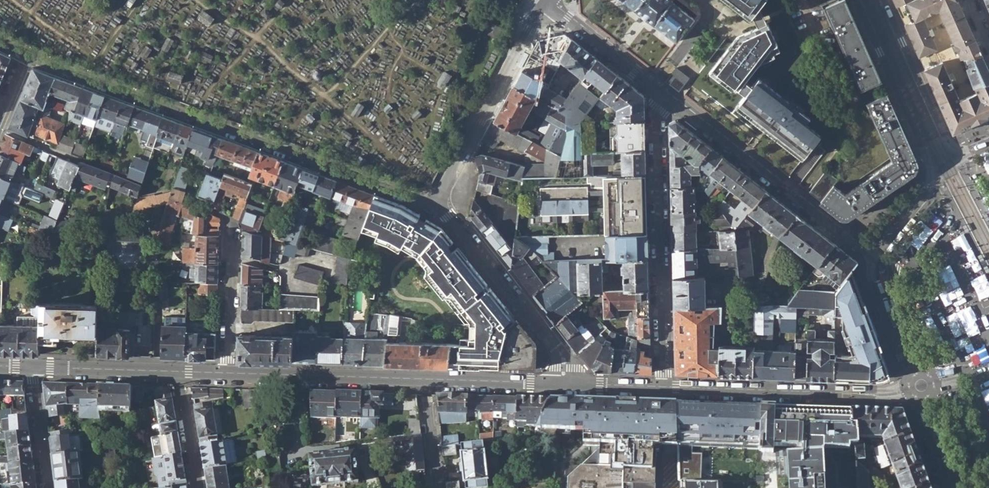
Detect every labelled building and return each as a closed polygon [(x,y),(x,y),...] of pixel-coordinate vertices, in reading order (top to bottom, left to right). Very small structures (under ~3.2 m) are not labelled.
[(654,24),(676,41),(693,18),(672,2),(672,1),(671,0),(624,0),(634,8),(633,9),(644,17),(653,25),(654,24)] [(732,6),(734,2),(752,17),(760,8),(765,0),(724,0),(732,6)] [(862,88),(880,79),(846,0),(840,0),(825,6),(862,88)] [(960,58),(963,59),(983,57),(979,48),(969,27),(957,0),(893,0),(896,6),(903,3),(911,22),(903,25),(918,57),(928,52),(936,48),(923,16),(930,13),(939,9),(960,58)] [(734,2),(732,6),(750,20),(752,17),(734,2)] [(752,17),(758,27),(767,23),(760,8),(752,17)] [(728,47),(711,69),(722,77),(719,80),(732,89),(734,86),(738,89),(759,64),(775,56),(771,48),(778,45),(768,22),(767,23),(758,27),(745,33),(732,50),(728,47)] [(533,50),(560,63),(572,40),(564,33),(538,39),(533,50)] [(560,63),(581,79),(585,74),(597,59),(572,40),(560,63)] [(2,79),(11,57),(0,52),(0,78),(2,79)] [(974,88),(988,82),(988,71),(988,69),(983,57),(963,59),(974,88)] [(561,155),(554,177),(583,176),(582,152),(581,138),(581,123),(581,119),(592,105),(594,103),(598,98),(587,88),(593,81),(605,90),(618,75),(597,59),(585,74),(581,79),(566,99),(557,109),(565,114),(566,137),(561,155)] [(974,88),(975,91),(959,98),(942,60),(933,64),(923,68),(949,129),(955,130),(966,125),(967,127),(971,125),(971,127),(979,123),(987,120),(987,119),(988,118),(988,82),(974,88)] [(676,67),(665,81),(679,92),(684,83),(689,78),(676,67)] [(33,68),(20,100),(44,109),(46,102),(56,77),(44,73),(33,68)] [(711,69),(709,72),(719,80),(722,77),(711,69)] [(522,71),(513,86),(540,101),(546,89),(549,84),(522,71)] [(643,95),(618,75),(605,90),(600,96),(607,100),(617,108),(617,116),(615,116),(615,121),(620,121),(621,122),(644,121),(643,95)] [(69,110),(74,112),(83,88),(56,77),(46,102),(50,103),(52,98),(53,95),(67,101),(65,108),(69,110)] [(745,95),(739,103),(752,113),(748,117),(761,127),(764,124),(768,128),(766,131),(772,136),(775,133),(781,137),(779,141),(797,155),(802,149),(807,153),(821,135),(806,124),(810,118),(759,78),(752,86),(745,95)] [(745,81),(738,89),(745,95),(752,86),(745,81)] [(532,140),(546,148),(561,155),(566,137),(565,114),(557,109),(540,101),(513,86),(495,122),(507,128),(516,133),(531,105),(536,108),(534,112),(552,121),(543,139),(523,129),(520,134),(532,140)] [(95,92),(83,88),(74,112),(69,110),(68,113),(67,117),(82,123),(82,122),(83,119),(84,116),(85,116),(95,92)] [(546,89),(540,101),(557,109),(566,99),(546,89)] [(105,96),(95,92),(85,116),(84,116),(83,119),(82,122),(95,127),(97,121),(95,120),(97,115),(105,96)] [(820,201),(843,218),(845,218),(916,170),(917,164),(916,161),(886,93),(867,102),(893,160),(844,193),(833,184),(820,201)] [(123,102),(105,96),(97,115),(115,122),(123,102)] [(600,108),(607,100),(600,96),(598,98),(594,103),(600,108)] [(8,128),(32,138),(34,134),(44,109),(20,100),(8,128)] [(34,134),(57,143),(60,135),(64,124),(46,116),(46,113),(49,114),(52,104),(50,103),(46,102),(44,109),(34,134)] [(124,135),(128,124),(134,106),(123,102),(115,122),(113,127),(112,131),(124,135)] [(736,107),(748,117),(752,113),(739,103),(736,107)] [(592,105),(581,119),(581,123),(594,122),(594,121),(601,112),(592,105)] [(128,124),(142,128),(148,112),(134,106),(128,124)] [(151,132),(148,142),(154,145),(164,117),(148,112),(142,128),(151,132)] [(97,121),(113,127),(115,122),(97,115),(95,120),(97,121)] [(153,148),(169,154),(181,123),(164,117),(154,145),(153,148)] [(644,136),(644,121),(621,122),(616,122),(616,137),(644,136)] [(669,123),(670,164),(685,164),(685,156),(694,164),(699,164),(711,148),(676,121),(669,123)] [(491,128),(504,135),(507,128),(495,122),(491,128)] [(581,123),(581,138),(594,137),(594,122),(581,123)] [(182,158),(187,144),(192,128),(181,123),(169,154),(182,158)] [(192,128),(187,144),(196,147),(193,154),(205,159),(203,164),(209,167),(214,154),(219,138),(192,128)] [(487,136),(500,142),(502,138),(504,135),(491,128),(487,136)] [(502,138),(524,151),(532,140),(520,134),(516,133),(507,128),(504,135),(502,138)] [(775,133),(772,136),(779,141),(781,137),(775,133)] [(18,162),(20,163),(25,152),(29,154),(30,151),(33,152),(31,161),(37,163),(42,151),(5,135),(0,147),(0,155),(18,162)] [(55,147),(70,153),(75,141),(60,135),(57,143),(55,147)] [(484,143),(493,148),(497,145),(500,142),(487,136),(484,143)] [(645,151),(644,136),(616,137),(616,152),(645,151)] [(582,152),(594,152),(594,137),(581,138),(582,152)] [(255,151),(219,138),(214,154),(250,166),(255,151)] [(70,153),(83,158),(87,146),(75,141),(70,153)] [(143,181),(153,148),(154,145),(148,142),(142,159),(134,157),(128,175),(143,181)] [(546,163),(525,165),(524,178),(554,177),(561,155),(546,148),(546,163)] [(723,157),(711,148),(699,164),(699,168),(709,175),(723,157)] [(802,149),(797,155),(802,159),(807,153),(802,149)] [(281,160),(255,151),(250,166),(246,177),(272,186),(281,160)] [(645,151),(616,152),(610,151),(594,152),(582,152),(583,176),(603,176),(645,174),(645,151)] [(482,172),(480,181),(493,185),(494,180),(488,178),(490,172),(523,181),(524,178),(525,165),(524,166),(483,154),(477,156),(482,172)] [(10,181),(13,172),(7,169),(9,165),(16,167),(18,162),(0,155),(0,176),(10,181)] [(702,184),(703,186),(707,191),(715,203),(720,211),(735,232),(749,213),(765,190),(723,157),(709,175),(706,179),(702,184)] [(301,167),(281,160),(272,186),(283,190),(281,199),(283,200),(279,208),(285,210),(295,183),(301,167)] [(72,182),(79,166),(66,161),(57,183),(69,189),(72,182)] [(111,188),(111,187),(114,175),(113,174),(81,162),(79,166),(72,182),(78,183),(81,177),(111,188)] [(670,164),(670,187),(703,186),(702,184),(700,177),(696,177),(698,183),(690,183),(690,174),(700,174),(699,168),(699,164),(694,164),(685,164),(670,164)] [(180,166),(173,188),(184,192),(192,170),(180,166)] [(317,173),(301,167),(295,183),(304,185),(312,188),(317,173)] [(838,179),(825,169),(808,192),(820,201),(833,184),(838,179)] [(197,197),(212,202),(218,185),(220,178),(207,173),(205,173),(197,197)] [(331,179),(317,173),(312,188),(311,188),(313,189),(327,193),(331,179)] [(243,208),(245,200),(247,196),(245,195),(248,184),(222,174),(220,178),(218,185),(212,202),(210,207),(217,209),(223,195),(230,197),(231,193),(237,196),(236,198),(238,199),(231,218),(238,220),(243,208)] [(603,176),(605,235),(618,235),(647,234),(645,174),(603,176)] [(141,185),(114,175),(111,187),(137,197),(141,185)] [(3,199),(5,201),(7,197),(3,196),(9,184),(17,188),(18,184),(10,181),(0,176),(0,198),(3,199)] [(34,190),(37,182),(30,179),(27,188),(34,190)] [(370,193),(331,179),(327,193),(325,199),(322,209),(346,216),(341,230),(356,236),(358,228),(360,223),(370,193)] [(478,190),(491,193),(493,185),(480,181),(478,190)] [(66,194),(37,182),(34,190),(57,200),(62,202),(66,194)] [(312,188),(304,185),(301,194),(310,197),(313,189),(311,188),(312,188)] [(670,187),(671,211),(696,211),(696,208),(696,191),(707,191),(703,186),(670,187)] [(171,193),(170,196),(169,199),(183,205),(187,193),(184,192),(173,188),(171,193)] [(572,188),(557,189),(558,216),(573,216),(572,188)] [(588,188),(572,188),(573,216),(589,215),(588,188)] [(541,217),(558,216),(557,189),(541,189),(541,217)] [(765,190),(749,213),(735,232),(736,249),(738,277),(752,275),(748,232),(756,219),(763,224),(763,225),(780,237),(796,215),(765,190)] [(156,195),(136,200),(132,212),(167,203),(169,199),(170,196),(171,193),(156,196),(156,195)] [(458,343),(450,343),(447,366),(498,367),(499,358),(505,328),(516,320),(492,290),(466,258),(464,260),(454,249),(451,251),(447,245),(452,241),(441,227),(400,204),(370,193),(360,223),(375,229),(373,234),(386,239),(405,249),(408,244),(418,249),(425,259),(421,262),(427,269),(422,273),(463,323),(463,337),(458,337),(458,343)] [(472,217),(512,267),(513,256),(507,248),(509,246),(505,238),(515,240),(516,237),(520,201),(491,193),(489,199),(490,202),(505,207),(502,233),(488,217),(490,215),(481,202),(476,200),(472,217)] [(4,216),(5,213),(8,211),(9,207),(8,204),(9,202),(5,201),(3,199),(0,198),(0,214),(4,216)] [(157,247),(166,247),(167,243),(177,215),(194,221),(189,233),(196,235),(200,235),(201,233),(203,232),(203,231),(204,231),(204,229),(206,229),(206,226),(204,223),(203,212),(183,205),(169,199),(167,203),(153,247),(157,247)] [(57,200),(49,218),(55,221),(62,202),(57,200)] [(243,230),(256,233),(265,206),(245,200),(243,208),(238,220),(237,221),(241,229),(243,230)] [(276,239),(286,242),(295,244),(300,231),(307,208),(298,205),(289,233),(279,230),(276,239)] [(307,207),(307,208),(300,231),(313,235),(319,214),(313,212),(314,209),(307,207)] [(671,211),(672,232),(692,232),(696,232),(696,223),(701,222),(701,216),(696,216),(696,211),(671,211)] [(735,232),(720,211),(715,211),(716,225),(720,225),(720,231),(735,232)] [(206,226),(219,226),(218,219),(203,212),(204,223),(206,226)] [(8,231),(12,219),(4,216),(0,214),(0,228),(8,231)] [(834,244),(796,215),(780,237),(816,265),(834,244)] [(66,225),(55,221),(49,218),(45,217),(39,230),(48,234),(67,229),(66,225)] [(95,222),(96,234),(113,230),(110,218),(95,222)] [(142,225),(116,223),(115,238),(141,240),(142,225)] [(360,223),(358,228),(373,234),(375,229),(360,223)] [(270,238),(256,233),(243,230),(242,254),(254,257),(254,259),(270,263),(270,238)] [(736,249),(735,232),(720,231),(719,232),(720,249),(728,249),(736,249)] [(672,232),(672,250),(692,250),(692,232),(672,232)] [(605,235),(606,260),(648,259),(647,234),(618,235),(605,235)] [(196,235),(195,248),(217,249),(218,235),(203,235),(200,235),(196,235)] [(316,235),(312,249),(328,253),(338,255),(348,258),(351,259),(355,245),(316,235)] [(533,296),(534,295),(545,286),(523,257),(526,254),(532,261),(538,256),(532,250),(516,237),(515,240),(513,256),(512,267),(533,296)] [(549,246),(549,237),(525,237),(516,237),(532,250),(538,256),(544,262),(554,261),(554,253),(547,253),(547,246),(549,246)] [(283,253),(294,257),(295,253),(298,245),(295,244),(286,242),(283,253)] [(408,244),(405,249),(415,255),(421,262),(425,259),(418,249),(408,244)] [(823,277),(836,288),(839,284),(850,271),(857,262),(834,244),(816,265),(811,273),(817,277),(820,277),(824,272),(825,273),(823,277)] [(310,248),(298,245),(295,253),(308,256),(310,248)] [(156,261),(157,247),(153,247),(148,260),(156,261)] [(217,249),(195,248),(187,248),(185,248),(181,247),(181,261),(183,261),(184,262),(217,263),(217,249)] [(720,249),(708,249),(700,249),(700,263),(728,262),(728,249),(720,249)] [(738,277),(736,249),(728,249),(728,262),(728,269),(724,270),(724,277),(738,277)] [(672,250),(673,277),(693,278),(692,250),(672,250)] [(978,255),(987,273),(988,272),(988,269),(981,254),(978,255)] [(346,286),(348,258),(338,255),(336,263),(338,263),(336,271),(337,271),(333,282),(346,286)] [(534,295),(556,322),(557,324),(566,315),(567,314),(571,312),(579,305),(582,303),(572,292),(603,291),(602,285),(623,285),(623,290),(649,290),(648,259),(606,260),(554,261),(544,262),(551,270),(557,276),(549,283),(545,286),(534,295)] [(144,275),(156,277),(156,261),(148,260),(144,275)] [(217,280),(217,263),(184,262),(183,261),(183,267),(186,269),(191,270),(190,276),(196,276),(197,280),(217,280)] [(54,334),(97,335),(98,327),(98,305),(90,305),(91,264),(38,263),(38,300),(38,341),(54,341),(54,334)] [(242,264),(241,284),(262,284),(263,269),(242,264)] [(321,279),(323,272),(303,266),(298,264),(296,270),(294,269),(293,273),(295,274),(295,277),(319,283),(320,279),(321,279)] [(549,283),(557,276),(551,270),(543,277),(549,283)] [(834,378),(875,380),(875,378),(887,372),(868,320),(863,321),(862,317),(867,315),(850,271),(839,284),(836,288),(833,292),(833,309),(834,320),(833,347),(834,378)] [(673,277),(674,308),(702,307),(701,278),(693,278),(673,277)] [(738,306),(738,277),(724,277),(724,306),(727,306),(738,306)] [(165,298),(165,282),(155,282),(155,298),(165,298)] [(200,293),(216,293),(217,284),(199,283),(200,293)] [(241,284),(240,307),(261,308),(262,284),(241,284)] [(650,317),(649,290),(623,290),(603,291),(572,292),(582,303),(597,318),(606,318),(616,318),(616,308),(636,309),(636,317),(650,317)] [(808,306),(815,307),(833,309),(833,292),(798,290),(787,305),(795,306),(808,306)] [(279,293),(278,309),(293,309),(318,310),(319,295),(279,293)] [(759,293),(754,305),(767,305),(766,299),(765,295),(759,293)] [(38,341),(38,300),(33,300),(34,316),(19,316),(18,324),(1,324),(0,339),(0,352),(38,353),(38,341)] [(794,333),(794,317),(795,306),(787,305),(767,305),(754,305),(754,337),(764,337),(764,340),(773,340),(774,323),(780,323),(780,333),(794,333)] [(676,374),(718,375),(718,345),(719,333),(719,306),(702,307),(674,308),(676,374)] [(808,318),(808,306),(795,306),(794,317),(808,318)] [(278,309),(261,308),(240,307),(240,322),(252,322),(255,320),(293,322),(293,309),(278,309)] [(807,343),(806,377),(834,378),(833,347),(834,320),(833,309),(815,307),(815,313),(822,314),(825,316),(827,337),(814,337),(814,329),(813,327),(812,327),(811,323),(808,323),(807,343)] [(361,363),(383,364),(387,338),(382,337),(384,313),(368,312),(366,323),(364,338),(361,363)] [(571,312),(567,314),(578,326),(581,324),(577,319),(571,312)] [(383,364),(438,365),(441,343),(400,342),(403,316),(390,314),(387,338),(383,364)] [(554,324),(565,338),(577,329),(576,328),(566,315),(557,324),(556,322),(554,324)] [(166,317),(165,326),(185,326),(185,317),(166,317)] [(651,345),(650,317),(636,317),(629,318),(629,325),(637,325),(637,329),(629,330),(629,337),(636,340),(637,341),(642,343),(651,345)] [(606,318),(597,318),(607,328),(611,330),(614,331),(615,327),(606,318)] [(516,320),(505,328),(499,358),(498,367),(535,368),(535,343),(516,320)] [(341,363),(361,363),(364,338),(366,323),(343,322),(341,337),(341,363)] [(589,343),(594,339),(581,324),(578,326),(576,328),(577,329),(589,343)] [(160,357),(184,358),(185,333),(185,326),(165,326),(161,325),(160,357)] [(135,328),(98,327),(97,335),(97,355),(133,356),(134,336),(135,328)] [(577,354),(580,352),(589,343),(577,329),(565,338),(577,354)] [(291,361),(316,362),(317,335),(318,333),(292,332),(292,336),(291,361)] [(215,333),(185,333),(184,358),(214,358),(215,333)] [(238,359),(291,361),(292,336),(239,334),(238,359)] [(606,339),(600,334),(595,338),(597,340),(600,343),(603,344),(606,339)] [(316,362),(341,363),(341,337),(330,337),(330,335),(317,335),(316,362)] [(629,349),(636,350),(637,341),(636,340),(629,337),(627,336),(626,345),(630,345),(629,349)] [(584,357),(592,367),(603,344),(600,343),(597,340),(595,338),(594,339),(589,343),(580,352),(584,357)] [(597,371),(611,372),(614,348),(615,339),(612,338),(612,346),(609,344),(608,340),(606,339),(603,344),(592,367),(597,371)] [(643,357),(643,352),(641,352),(642,343),(637,341),(636,350),(634,373),(652,373),(651,357),(643,357)] [(792,377),(806,377),(807,343),(794,342),(794,349),(792,377)] [(438,365),(447,366),(450,343),(441,343),(438,365)] [(651,352),(651,345),(642,343),(641,352),(643,352),(651,352)] [(718,375),(751,376),(751,348),(751,346),(718,345),(718,375)] [(611,372),(623,372),(625,349),(614,348),(611,372)] [(775,377),(792,377),(794,349),(776,349),(751,348),(751,376),(775,377)] [(623,372),(634,373),(636,350),(629,349),(625,349),(623,372)] [(0,382),(0,395),(24,396),(23,383),(0,382)] [(47,416),(70,413),(68,403),(69,384),(43,383),(47,416)] [(98,384),(69,384),(68,403),(78,403),(78,399),(100,400),(98,384)] [(131,386),(98,384),(100,400),(103,423),(130,424),(132,401),(131,386)] [(143,386),(131,386),(132,401),(144,401),(143,386)] [(154,437),(156,436),(178,432),(174,407),(170,387),(156,386),(158,401),(156,401),(160,424),(152,425),(154,437)] [(191,387),(193,400),(209,397),(209,399),(224,397),(224,395),(233,394),(232,389),(191,387)] [(247,408),(258,407),(256,389),(243,389),(247,408)] [(271,390),(256,389),(258,407),(259,412),(270,410),(271,390)] [(335,420),(335,418),(336,392),(310,391),(310,419),(335,420)] [(362,393),(336,392),(335,418),(361,419),(362,393)] [(380,419),(380,405),(393,405),(394,394),(362,393),(361,419),(360,429),(377,429),(377,419),(380,419)] [(436,395),(439,424),(457,423),(466,422),(468,409),(479,410),(479,396),(436,395)] [(493,419),(493,397),(479,396),(479,410),(479,417),(479,419),(482,419),(482,420),(493,419)] [(493,419),(517,419),(518,397),(493,397),(493,419)] [(525,425),(538,426),(550,399),(518,397),(517,419),(517,426),(524,426),(525,425)] [(552,439),(556,430),(583,431),(582,444),(599,445),(598,465),(580,466),(569,477),(569,487),(656,487),(657,450),(660,450),(660,444),(678,445),(678,438),(677,429),(677,419),(677,403),(550,399),(538,426),(536,431),(552,439)] [(194,405),(200,444),(219,441),(212,402),(194,405)] [(732,443),(731,450),(756,451),(757,432),(757,422),(758,406),(733,405),(733,409),(698,408),(698,403),(677,403),(677,419),(686,419),(685,429),(677,429),(678,438),(678,445),(678,448),(697,448),(697,441),(732,443)] [(825,448),(848,447),(848,444),(853,445),(857,444),(856,438),(855,425),(852,424),(851,409),(758,406),(757,422),(757,432),(756,451),(770,451),(770,445),(797,445),(797,452),(786,452),(788,487),(826,487),(825,448)] [(851,409),(852,424),(855,425),(856,438),(869,438),(881,468),(892,464),(901,487),(931,487),(902,410),(851,409)] [(11,417),(10,410),(0,410),(0,418),(11,417)] [(29,432),(27,416),(11,417),(0,418),(0,433),(29,432)] [(408,419),(409,435),(419,434),(418,419),(408,419)] [(6,447),(30,445),(29,432),(0,433),(0,440),(6,440),(6,447)] [(154,437),(151,437),(155,458),(159,457),(169,455),(182,454),(178,432),(156,436),(154,437)] [(50,438),(52,455),(73,452),(72,443),(87,442),(86,433),(73,435),(50,438)] [(479,434),(479,443),(482,443),(492,441),(492,433),(479,434)] [(421,449),(419,434),(409,435),(403,435),(404,452),(421,449)] [(457,435),(441,437),(442,447),(455,446),(457,446),(457,435)] [(237,464),(233,439),(223,441),(219,441),(200,444),(204,470),(226,466),(237,464)] [(309,454),(312,486),(358,481),(354,449),(351,449),(350,440),(338,441),(339,450),(309,454)] [(482,443),(479,443),(460,445),(461,453),(460,454),(464,482),(460,483),(459,481),(446,483),(446,487),(487,487),(486,480),(488,479),(483,449),(482,449),(482,443)] [(106,445),(109,465),(116,464),(114,444),(106,445)] [(853,445),(854,466),(866,475),(884,487),(886,487),(891,482),(864,460),(864,444),(857,444),(853,445)] [(6,462),(32,460),(30,445),(6,447),(7,455),(0,455),(0,462),(5,462),(6,462)] [(457,455),(455,446),(442,447),(443,457),(457,455)] [(52,455),(55,483),(80,480),(83,479),(79,451),(73,452),(52,455)] [(257,452),(258,461),(266,459),(266,457),(265,451),(257,452)] [(187,484),(182,454),(169,455),(159,457),(155,458),(152,459),(155,475),(159,477),(159,487),(163,487),(187,484)] [(280,456),(266,457),(266,459),(268,473),(282,471),(280,456)] [(6,484),(12,484),(35,486),(32,460),(6,462),(5,462),(4,474),(6,474),(6,484)] [(207,487),(229,487),(226,466),(204,470),(207,487)] [(866,475),(854,466),(855,487),(867,487),(866,475)] [(56,487),(81,487),(80,480),(55,483),(56,487)]
